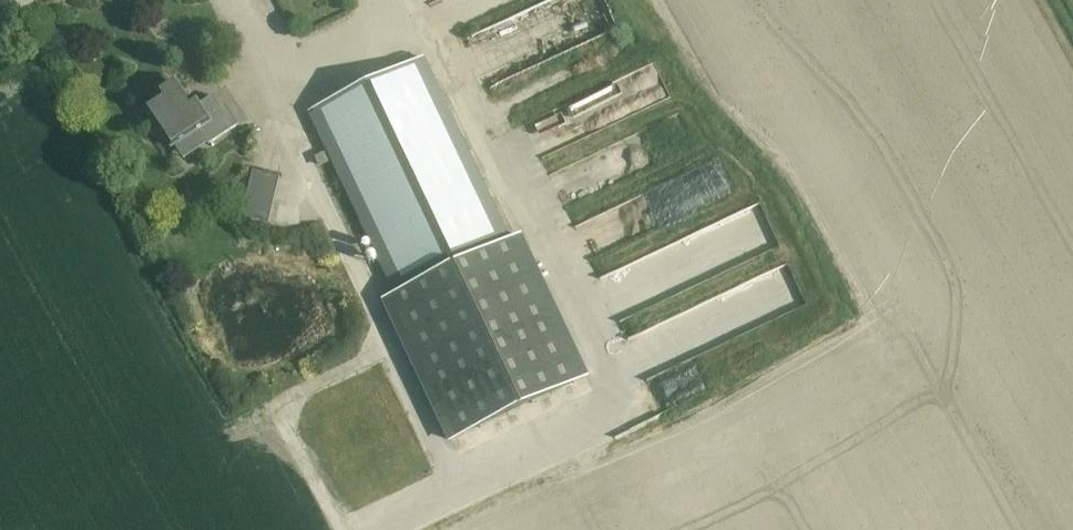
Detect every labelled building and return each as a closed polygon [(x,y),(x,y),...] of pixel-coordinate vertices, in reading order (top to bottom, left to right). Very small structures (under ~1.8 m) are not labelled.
[(637,21),(628,0),(565,0),(583,43),(637,21)] [(487,43),(500,74),(566,45),(551,11),(508,29),(510,33),(487,43)] [(423,59),(309,115),(396,296),(387,300),(455,442),(589,377),(520,236),(511,240),(423,59)] [(149,109),(161,128),(172,145),(197,128),(209,145),(238,126),(230,114),(225,117),(213,97),(198,106),(196,103),(190,106),(175,83),(161,92),(165,99),(149,109)] [(713,138),(703,109),(665,122),(675,151),(713,138)] [(650,146),(659,159),(672,150),(663,137),(650,146)] [(655,227),(753,183),(738,150),(640,194),(655,227)] [(324,153),(315,157),(319,166),(328,162),(324,153)] [(638,262),(623,266),(623,284),(631,314),(649,309),(674,309),(674,325),(658,329),(664,352),(695,352),(724,343),(724,333),(736,329),(736,316),(733,316),(710,316),(724,312),(687,312),(679,314),(674,295),(725,280),(719,257),(719,260),(714,243),(711,243),(644,262),(638,262)]
